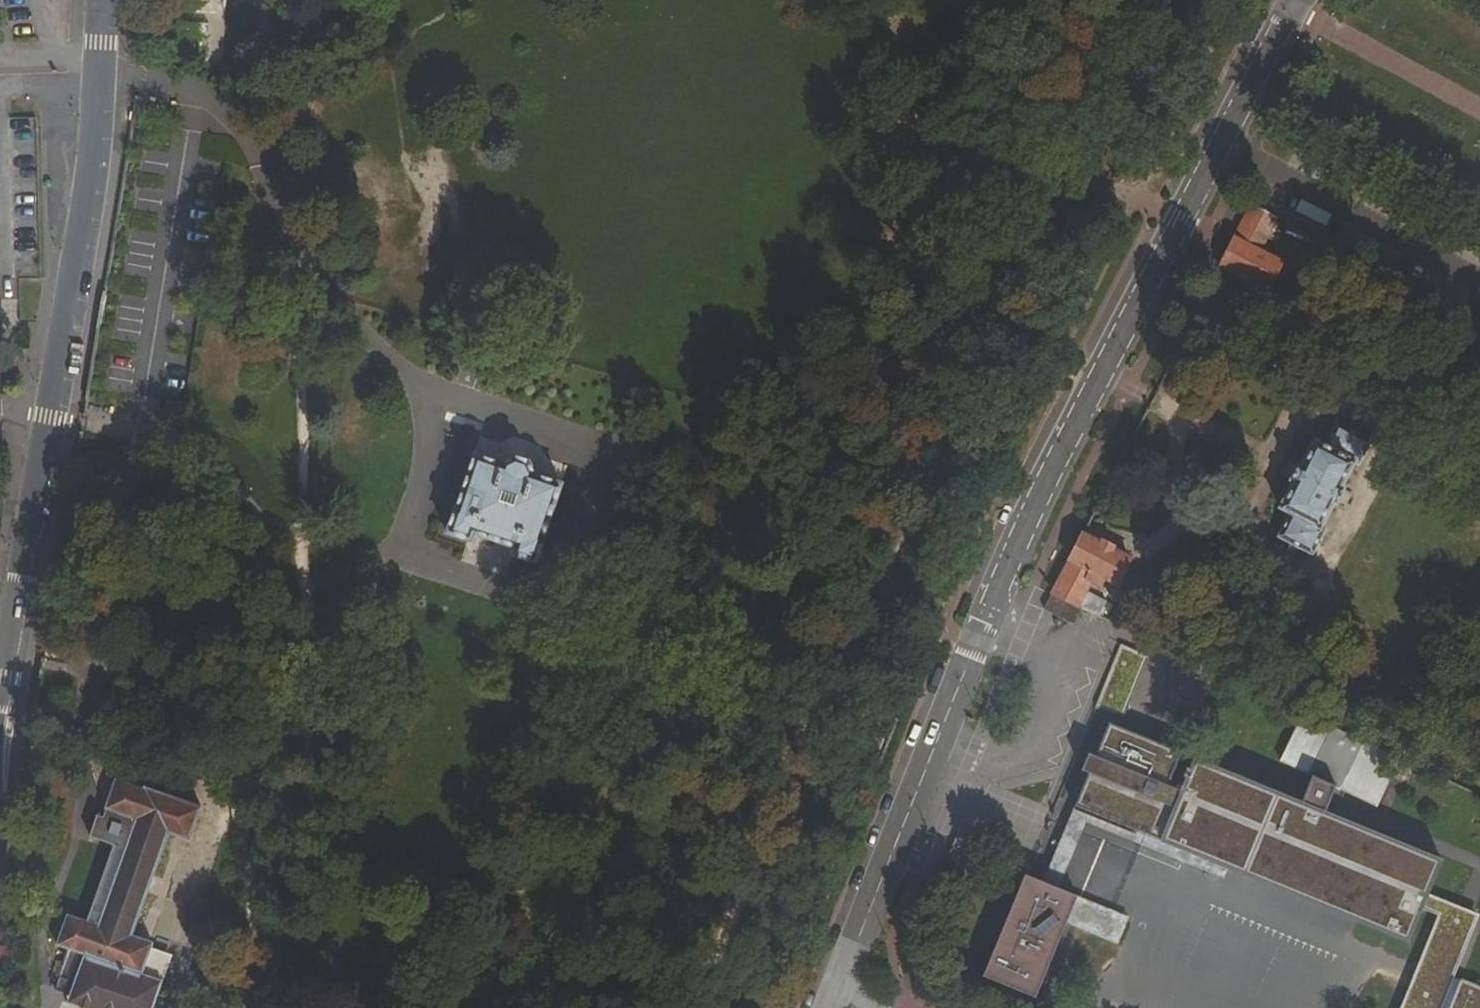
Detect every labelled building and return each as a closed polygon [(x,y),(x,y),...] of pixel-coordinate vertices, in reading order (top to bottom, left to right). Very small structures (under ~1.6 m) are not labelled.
[(1220,265),(1267,291),(1283,262),(1261,250),(1278,218),(1252,204),(1220,265)] [(1298,464),(1288,483),(1291,484),(1278,509),(1289,515),(1277,537),(1313,555),(1324,532),(1321,531),(1334,505),(1337,506),(1346,488),(1343,486),(1365,442),(1339,427),(1328,446),(1313,438),(1300,465),(1298,464)] [(476,555),(498,563),(511,555),(536,564),(563,483),(474,453),(447,534),(471,542),(476,555)] [(1081,609),(1082,607),(1100,615),(1106,601),(1088,593),(1095,577),(1119,588),(1132,557),(1081,533),(1050,594),(1052,595),(1081,609)] [(1045,610),(1046,611),(1074,625),(1081,609),(1052,595),(1045,610)] [(1400,759),(1303,713),(1280,761),(1379,804),(1400,759)] [(1443,860),(1195,755),(1110,720),(1075,805),(1145,835),(1141,844),(1222,878),(1226,869),(1406,946),(1423,907),(1427,897),(1443,860)] [(113,845),(87,922),(67,915),(56,945),(69,949),(54,991),(70,996),(67,1004),(79,1007),(154,1007),(163,982),(142,975),(153,943),(133,935),(168,834),(188,841),(200,807),(116,778),(102,817),(96,814),(88,836),(113,845)] [(1049,871),(1062,875),(1074,829),(1062,826),(1049,871)] [(1077,898),(1025,876),(983,976),(1035,998),(1077,898)] [(1479,915),(1427,897),(1423,907),(1439,914),(1401,1007),(1451,1007),(1462,980),(1454,975),(1479,915)] [(1462,980),(1451,1007),(1479,1007),(1479,988),(1462,980)]
